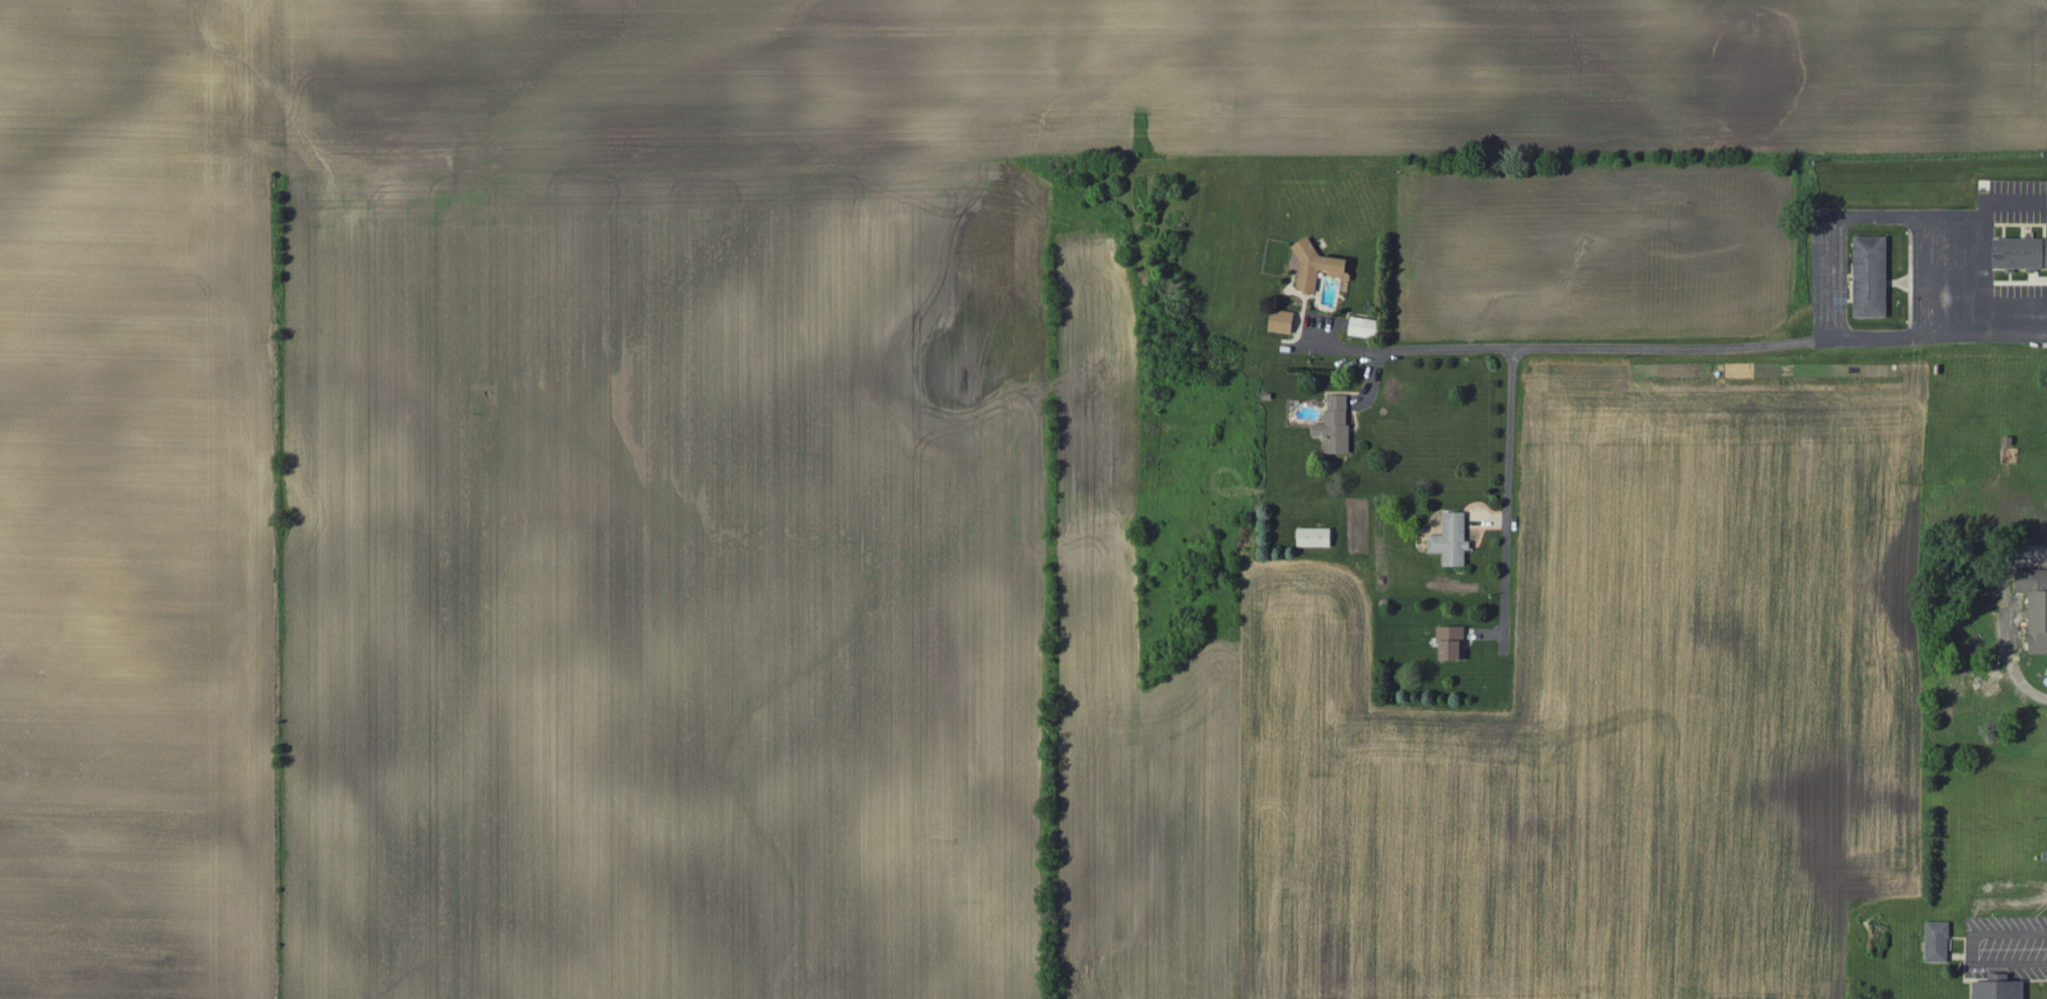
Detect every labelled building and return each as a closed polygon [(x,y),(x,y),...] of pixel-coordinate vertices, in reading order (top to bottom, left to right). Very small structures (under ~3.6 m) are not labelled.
[(1855,318),(1889,318),(1890,238),(1856,238),(1855,318)] [(1996,239),(1995,269),(2046,270),(2046,240),(1996,239)] [(1349,281),(1353,261),(1323,256),(1320,269),(1330,271),(1329,277),(1349,281)] [(1293,335),(1297,313),(1275,309),(1271,332),(1293,335)] [(1380,322),(1353,318),(1350,335),(1377,340),(1380,322)] [(1350,396),(1328,396),(1328,424),(1315,425),(1315,437),(1326,437),(1326,454),(1350,454),(1350,396)] [(1430,554),(1445,554),(1445,567),(1467,567),(1467,551),(1472,551),(1472,542),(1467,542),(1467,513),(1445,513),(1445,536),(1430,536),(1430,554)] [(1333,548),(1333,529),(1300,529),(1299,547),(1333,548)] [(2018,594),(2031,594),(2031,655),(2046,655),(2046,570),(2018,570),(2018,594)] [(1467,661),(1466,627),(1441,628),(1441,661),(1467,661)] [(1950,963),(1950,923),(1928,923),(1927,963),(1950,963)] [(1976,998),(2027,998),(2027,982),(2011,982),(2011,975),(1991,975),(1991,983),(1976,983),(1976,998)]
